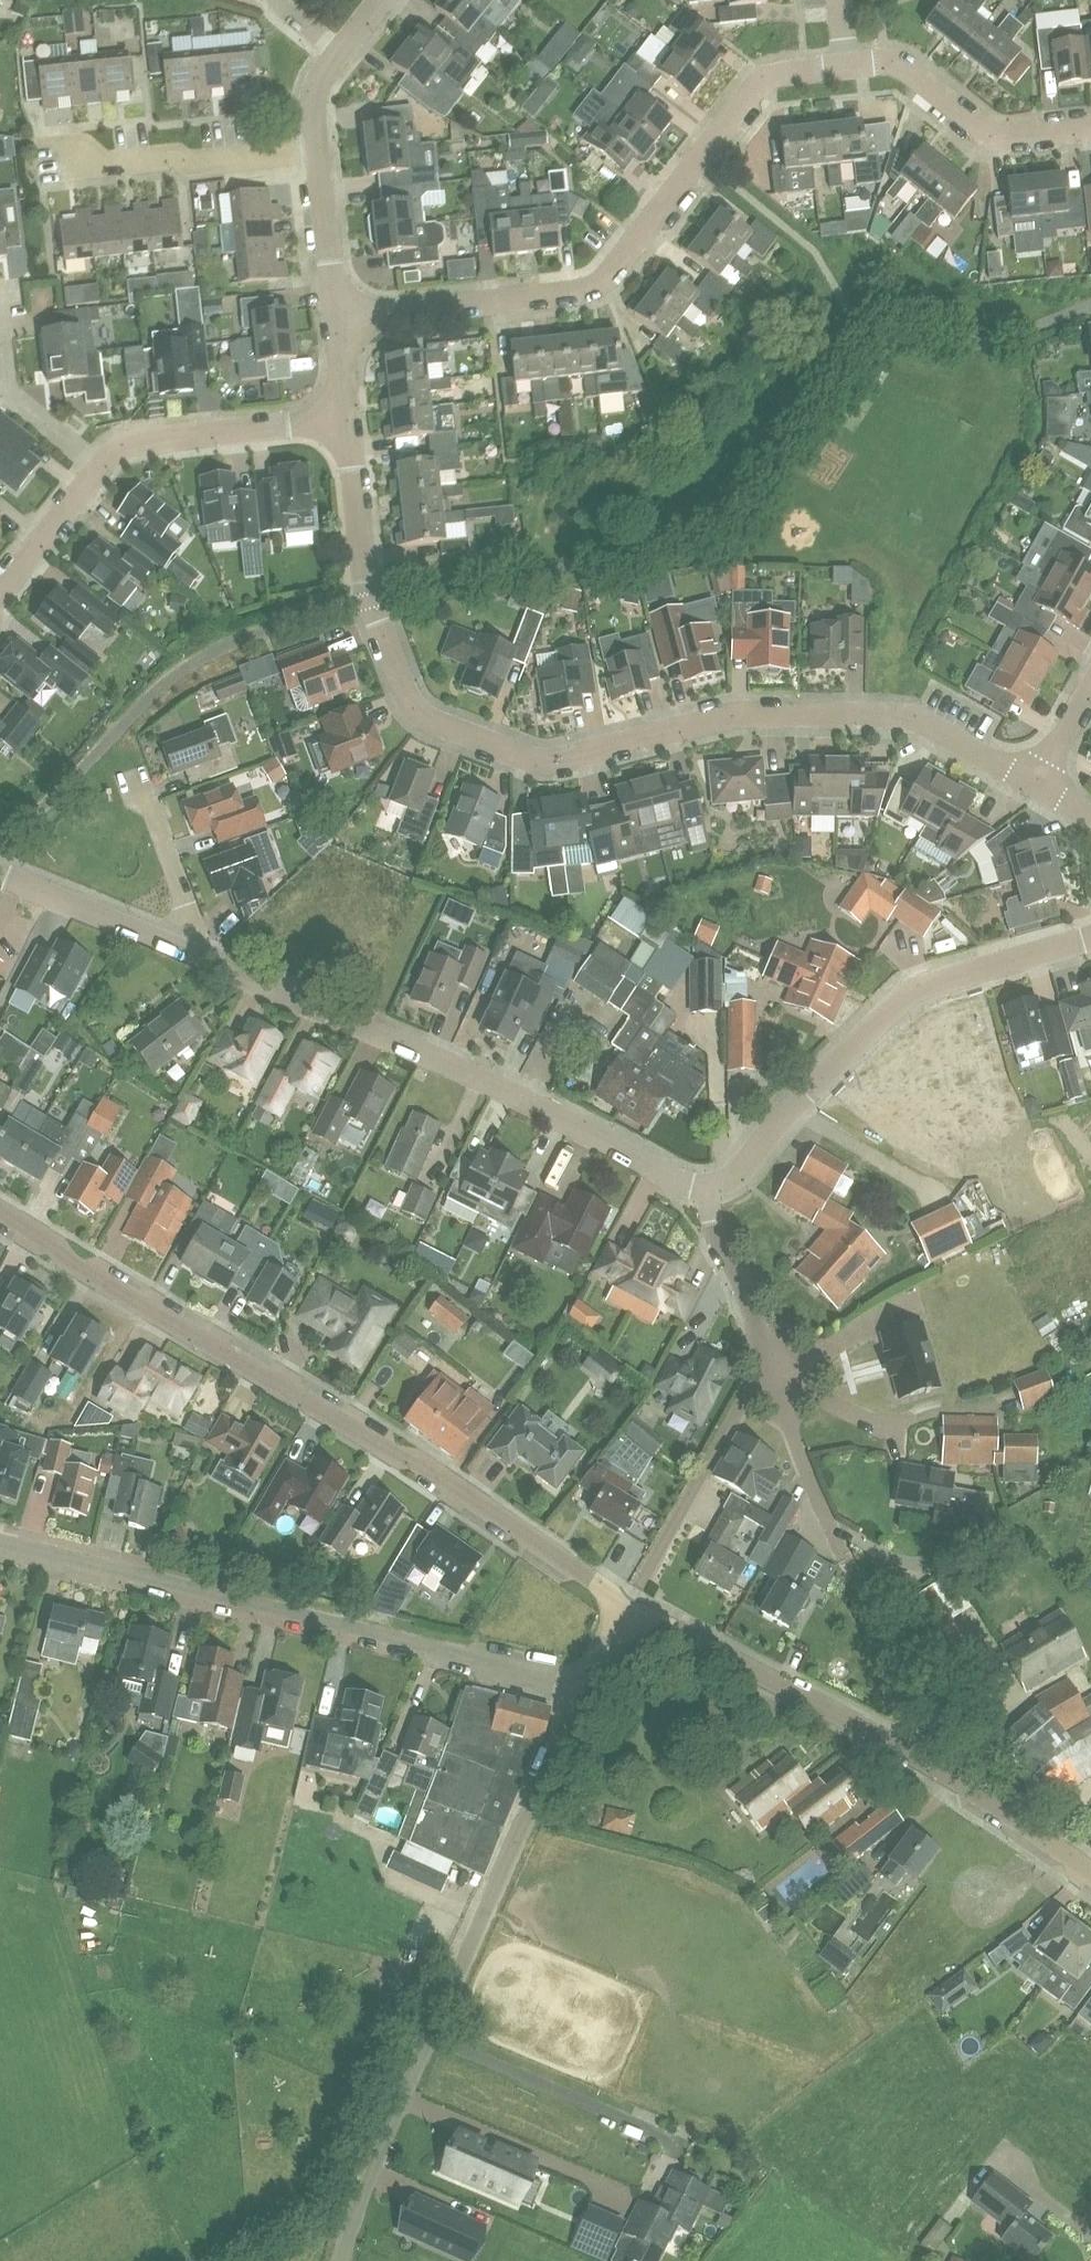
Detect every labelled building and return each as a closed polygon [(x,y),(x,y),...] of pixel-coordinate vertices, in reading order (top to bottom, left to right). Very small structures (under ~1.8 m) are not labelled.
[(498,32),(457,0),(443,0),(436,9),(462,30),(454,41),(474,58),(475,57),(483,47),(484,49),(498,32)] [(498,32),(521,3),(517,0),(457,0),(498,32)] [(677,1),(692,13),(698,18),(699,17),(705,9),(698,4),(692,0),(675,0),(677,1)] [(730,9),(766,5),(766,0),(729,0),(730,9)] [(976,0),(962,0),(959,4),(953,0),(946,0),(925,25),(943,40),(976,0)] [(985,25),(974,17),(987,0),(976,0),(943,40),(961,55),(985,25)] [(18,2),(13,14),(26,19),(31,7),(18,2)] [(1026,10),(1017,21),(1024,27),(1025,28),(1034,16),(1026,10)] [(723,43),(702,26),(684,12),(683,12),(668,32),(675,38),(666,49),(671,53),(705,79),(721,59),(714,54),(723,43)] [(985,25),(961,55),(978,69),(1017,21),(1009,15),(994,33),(985,25)] [(81,18),(64,19),(66,35),(83,33),(81,18)] [(996,83),(1020,54),(1009,45),(1024,27),(1017,21),(978,69),(996,83)] [(565,55),(580,37),(564,24),(550,43),(565,55)] [(591,24),(586,29),(583,34),(591,40),(598,29),(591,24)] [(1082,42),(1081,26),(1062,28),(1036,31),(1040,62),(1055,60),(1058,87),(1087,83),(1082,42)] [(446,51),(419,30),(405,48),(459,91),(482,62),(475,57),(474,58),(454,41),(446,51)] [(691,97),(705,79),(671,53),(666,49),(651,37),(637,55),(635,53),(625,67),(635,74),(654,89),(664,76),(691,97)] [(1090,83),(1090,41),(1082,42),(1087,83),(1090,83)] [(266,44),(252,46),(252,47),(254,69),(268,68),(266,44)] [(152,76),(165,75),(164,56),(163,47),(149,48),(152,76)] [(227,98),(241,97),(240,89),(256,87),(252,47),(222,50),(227,98)] [(431,95),(444,79),(405,48),(392,64),(406,76),(424,89),(416,100),(431,112),(439,101),(431,95)] [(227,98),(222,50),(193,53),(198,101),(212,100),(211,91),(226,90),(227,98)] [(103,103),(116,102),(116,93),(131,92),(127,53),(98,56),(103,103)] [(198,101),(193,53),(164,56),(165,75),(168,104),(182,103),(182,94),(197,93),(198,101)] [(103,103),(98,56),(69,59),(74,106),(88,105),(87,96),(101,95),(102,104),(103,103)] [(74,106),(69,59),(39,62),(39,61),(24,62),(28,102),(43,101),(44,109),(58,108),(57,99),(72,98),(73,106),(74,106)] [(547,85),(561,76),(552,63),(538,72),(547,85)] [(659,141),(673,122),(645,100),(654,89),(635,74),(620,95),(632,104),(624,114),(659,141)] [(535,93),(522,108),(532,117),(545,101),(535,93)] [(367,151),(406,147),(406,146),(405,134),(415,133),(413,106),(398,107),(400,123),(365,126),(367,151)] [(624,115),(615,108),(607,119),(603,116),(587,137),(606,151),(616,138),(632,151),(633,158),(641,164),(648,163),(656,152),(655,145),(659,141),(624,114),(624,115)] [(847,125),(846,117),(834,118),(835,127),(839,165),(854,164),(857,186),(882,183),(879,156),(865,158),(862,124),(847,125)] [(820,128),(819,119),(807,121),(808,130),(813,168),(827,167),(829,189),(841,188),(839,165),(835,127),(820,128)] [(517,134),(543,132),(529,120),(517,134)] [(451,142),(485,138),(450,121),(451,142)] [(793,131),(792,123),(781,124),(785,166),(773,168),(776,195),(788,194),(786,172),(802,170),(804,192),(815,191),(813,168),(808,130),(793,131)] [(511,149),(548,145),(547,132),(509,136),(511,149)] [(15,160),(13,141),(0,139),(0,161),(15,160)] [(422,176),(421,170),(424,169),(421,144),(406,146),(406,147),(367,151),(370,175),(405,171),(407,187),(439,184),(438,175),(422,176)] [(940,163),(922,149),(910,164),(896,152),(888,177),(895,183),(885,195),(894,202),(907,185),(917,192),(940,163)] [(927,201),(914,218),(921,224),(958,177),(940,163),(917,192),(927,201)] [(492,188),(483,172),(471,174),(473,190),(479,245),(493,244),(495,258),(517,255),(512,216),(509,186),(492,188)] [(1067,201),(1064,175),(1035,178),(1040,217),(1054,215),(1056,233),(1086,229),(1082,200),(1067,201)] [(911,238),(911,239),(927,251),(938,237),(929,230),(943,213),(953,221),(976,192),(958,177),(921,224),(911,238)] [(998,239),(1027,236),(1025,219),(1040,217),(1035,178),(1007,182),(1010,208),(994,210),(998,239)] [(439,184),(407,187),(402,187),(404,203),(373,206),(374,215),(371,217),(370,220),(371,231),(425,225),(422,199),(427,194),(440,193),(439,184)] [(522,199),(510,200),(512,216),(517,255),(560,251),(557,227),(555,205),(568,204),(566,194),(544,196),(532,198),(530,184),(520,185),(522,199)] [(271,207),(269,191),(231,196),(234,226),(282,220),(280,206),(271,207)] [(7,258),(4,231),(20,229),(15,192),(0,193),(0,259),(7,258)] [(456,193),(432,194),(433,210),(457,208),(456,193)] [(214,211),(212,197),(199,198),(200,212),(214,211)] [(582,220),(590,205),(580,200),(572,214),(582,220)] [(183,248),(178,201),(164,202),(165,211),(150,213),(149,204),(148,204),(153,251),(183,248)] [(153,251),(148,204),(136,206),(137,215),(121,217),(120,207),(119,207),(125,255),(153,251)] [(125,255),(119,207),(107,209),(108,218),(92,219),(91,211),(90,211),(96,258),(125,255)] [(66,261),(96,258),(90,211),(77,212),(78,221),(62,223),(66,261)] [(748,232),(721,211),(712,224),(705,219),(698,228),(705,234),(736,258),(745,245),(762,258),(778,238),(757,222),(748,232)] [(275,237),(273,222),(282,221),(282,220),(234,226),(238,255),(285,249),(283,236),(275,237)] [(825,237),(846,235),(845,221),(823,224),(825,237)] [(436,226),(436,224),(425,225),(371,231),(372,242),(374,245),(377,246),(378,255),(409,251),(410,267),(440,264),(438,247),(439,246),(442,244),(444,241),(443,231),(441,228),(437,226),(436,226)] [(736,258),(705,234),(695,246),(688,240),(681,249),(712,273),(703,283),(725,300),(733,290),(719,279),(729,266),(746,280),(753,271),(736,258)] [(948,245),(938,237),(927,251),(937,259),(948,245)] [(201,247),(195,248),(196,260),(209,258),(209,251),(201,247)] [(278,266),(276,251),(285,250),(285,249),(238,255),(241,285),(289,279),(287,265),(278,266)] [(465,262),(467,280),(477,279),(475,261),(465,262)] [(1048,279),(1063,278),(1062,274),(1055,264),(1047,265),(1048,279)] [(1000,267),(988,269),(989,281),(1002,280),(1000,267)] [(695,294),(669,273),(659,286),(652,280),(645,289),(652,295),(683,319),(692,307),(709,321),(725,300),(703,283),(695,294)] [(158,288),(171,287),(169,274),(156,276),(158,288)] [(65,288),(67,306),(84,304),(82,286),(65,288)] [(683,319),(652,295),(643,306),(636,301),(629,310),(662,337),(654,347),(676,364),(684,354),(667,340),(677,327),(694,341),(700,333),(683,319)] [(204,309),(223,307),(222,299),(203,301),(204,309)] [(257,316),(255,300),(241,302),(244,331),(255,331),(256,341),(294,337),(292,312),(257,316)] [(180,333),(202,331),(199,306),(178,309),(180,333)] [(99,308),(89,310),(91,319),(91,323),(101,322),(99,308)] [(44,333),(47,359),(98,353),(98,352),(100,349),(99,342),(96,340),(93,340),(91,319),(89,310),(76,311),(78,329),(44,333)] [(604,335),(603,326),(590,328),(591,336),(596,375),(611,373),(613,396),(625,395),(618,333),(604,335)] [(577,338),(576,330),(564,331),(565,339),(569,378),(584,377),(586,399),(599,397),(596,375),(591,336),(577,338)] [(161,396),(195,392),(191,364),(207,362),(203,331),(202,331),(180,333),(182,344),(155,348),(161,396)] [(539,342),(543,381),(557,380),(560,402),(561,402),(570,401),(571,401),(572,401),(569,378),(565,339),(551,341),(550,333),(538,334),(539,342)] [(524,344),(524,336),(511,337),(516,380),(502,381),(505,409),(519,407),(517,385),(531,383),(534,405),(546,404),(543,381),(539,342),(524,344)] [(242,382),(268,379),(267,364),(297,361),(294,337),(256,341),(238,343),(242,382)] [(146,378),(143,347),(126,349),(129,380),(146,378)] [(98,376),(97,366),(99,362),(98,356),(99,356),(98,353),(47,359),(49,384),(84,379),(87,403),(108,401),(105,376),(98,376)] [(381,388),(390,387),(428,382),(427,367),(450,364),(448,353),(387,360),(389,375),(380,376),(381,388)] [(664,381),(659,368),(648,372),(654,385),(664,381)] [(459,392),(502,388),(500,376),(457,380),(459,392)] [(384,414),(393,413),(431,408),(430,393),(453,390),(452,380),(452,379),(428,382),(390,387),(392,401),(383,402),(384,414)] [(1043,384),(1045,399),(1060,397),(1059,388),(1052,383),(1043,384)] [(280,401),(279,385),(264,387),(266,402),(280,401)] [(1070,419),(1071,400),(1047,400),(1047,419),(1070,419)] [(561,402),(560,402),(562,415),(572,414),(571,401),(570,401),(561,402)] [(547,416),(546,404),(534,405),(535,418),(547,416)] [(652,404),(645,407),(652,422),(658,419),(652,404)] [(387,440),(434,435),(433,419),(455,417),(454,405),(431,408),(393,413),(394,427),(386,428),(387,440)] [(1,481),(17,494),(40,467),(27,456),(13,446),(23,434),(3,418),(0,421),(0,482),(1,481)] [(434,435),(436,448),(459,446),(457,432),(434,435)] [(600,437),(588,439),(589,450),(601,449),(600,437)] [(393,494),(401,493),(440,489),(439,473),(461,471),(459,446),(436,448),(438,462),(399,467),(401,482),(391,483),(393,494)] [(258,484),(259,501),(263,533),(282,531),(285,531),(286,536),(319,532),(316,511),(312,511),(307,469),(273,472),(274,482),(258,484)] [(252,492),(236,494),(234,476),(201,479),(206,527),(235,524),(237,543),(257,541),(254,514),(252,492)] [(396,521),(405,520),(443,516),(441,500),(464,498),(463,486),(440,489),(401,493),(403,509),(395,510),(396,521)] [(120,515),(132,524),(122,537),(141,552),(163,569),(180,547),(164,535),(177,518),(140,489),(120,515)] [(1088,510),(1082,506),(1076,507),(1064,530),(1089,545),(1090,542),(1090,504),(1088,510)] [(494,510),(466,513),(467,522),(495,519),(494,510)] [(446,542),(444,526),(467,524),(467,522),(466,513),(443,516),(405,520),(406,535),(398,536),(399,547),(446,542)] [(202,540),(207,539),(206,527),(197,528),(202,540)] [(1090,597),(1090,568),(1080,562),(1087,548),(1060,532),(1038,572),(1050,578),(1089,600),(1090,597)] [(447,555),(470,553),(468,540),(446,542),(447,555)] [(125,562),(99,542),(78,567),(113,595),(109,599),(122,609),(137,589),(126,580),(131,574),(142,583),(153,569),(133,553),(125,562)] [(189,591),(201,576),(177,557),(165,572),(189,591)] [(746,566),(746,589),(755,589),(756,566),(746,566)] [(855,592),(864,581),(851,570),(842,581),(855,592)] [(674,597),(668,573),(640,578),(647,604),(674,597)] [(1089,600),(1050,578),(1042,592),(1030,585),(1017,608),(1000,598),(997,602),(998,603),(1025,618),(1042,627),(1050,612),(1081,629),(1090,612),(1085,609),(1089,600)] [(582,591),(568,588),(564,609),(577,612),(582,591)] [(638,602),(641,591),(628,588),(625,599),(638,602)] [(778,675),(782,669),(788,669),(789,616),(774,616),(774,591),(734,590),(733,629),(751,629),(750,661),(750,669),(766,669),(769,675),(778,675)] [(86,613),(60,592),(37,619),(73,648),(92,625),(107,637),(120,621),(96,601),(86,613)] [(528,609),(516,640),(532,647),(544,616),(550,599),(534,593),(528,609)] [(186,598),(171,597),(170,605),(185,605),(186,598)] [(667,666),(682,662),(687,680),(719,672),(712,644),(715,643),(711,626),(721,623),(714,599),(682,608),(654,615),(662,647),(667,666)] [(1017,632),(1025,618),(998,603),(991,617),(1017,632)] [(862,668),(863,649),(863,619),(831,618),(827,621),(827,625),(814,625),(813,670),(847,670),(847,667),(862,668)] [(480,696),(486,694),(496,698),(515,650),(482,637),(481,639),(454,629),(444,655),(471,665),(463,685),(466,686),(468,691),(480,696)] [(615,699),(649,690),(647,681),(661,678),(649,633),(621,641),(625,657),(610,661),(614,679),(610,680),(615,699)] [(1045,679),(1059,653),(1023,633),(1008,658),(1045,679)] [(18,643),(0,666),(0,674),(32,698),(47,679),(73,699),(89,679),(51,650),(42,662),(18,643)] [(328,660),(322,644),(279,660),(289,688),(298,709),(304,710),(312,707),(312,706),(331,699),(329,695),(356,685),(345,654),(328,660)] [(596,693),(594,679),(589,646),(558,651),(560,667),(538,670),(541,687),(543,686),(547,714),(582,708),(580,695),(596,693)] [(1045,679),(1008,658),(999,675),(980,664),(967,687),(998,704),(1006,691),(1030,705),(1045,679)] [(241,669),(248,686),(269,678),(262,660),(241,669)] [(219,701),(246,691),(240,677),(214,687),(219,701)] [(22,709),(38,722),(45,714),(28,701),(22,709)] [(40,723),(38,722),(22,709),(20,707),(3,728),(0,725),(0,742),(1,741),(17,753),(40,723)] [(381,754),(380,752),(382,748),(379,739),(375,738),(369,722),(362,725),(356,708),(324,720),(330,736),(320,740),(332,772),(381,754)] [(208,731),(164,747),(174,775),(195,767),(200,782),(238,768),(229,744),(235,742),(225,717),(206,724),(208,731)] [(280,763),(299,755),(290,732),(270,740),(280,763)] [(764,777),(763,759),(711,764),(715,803),(765,798),(766,806),(794,804),(791,775),(764,777)] [(837,817),(838,759),(811,759),(811,788),(796,788),(799,817),(837,817)] [(874,818),(884,785),(864,780),(864,759),(838,759),(837,817),(874,818)] [(275,785),(287,777),(277,761),(265,768),(275,785)] [(423,844),(437,808),(423,802),(434,774),(406,763),(391,802),(407,808),(397,834),(423,844)] [(927,824),(950,785),(926,771),(912,797),(896,788),(885,816),(905,828),(912,816),(927,824)] [(706,832),(699,803),(693,782),(676,786),(673,775),(645,782),(657,826),(673,821),(678,840),(686,838),(706,832)] [(603,806),(609,826),(616,856),(645,848),(640,830),(657,826),(645,782),(617,789),(621,801),(603,806)] [(957,857),(975,833),(960,825),(974,799),(978,793),(959,783),(956,788),(950,785),(927,824),(919,839),(935,848),(937,846),(957,857)] [(390,799),(393,789),(378,784),(376,794),(390,799)] [(454,810),(455,813),(447,834),(504,856),(507,847),(507,825),(494,820),(493,817),(500,799),(466,786),(460,800),(457,801),(454,810)] [(218,842),(236,836),(265,825),(256,800),(239,806),(233,788),(185,805),(196,834),(213,828),(218,842)] [(616,856),(609,826),(603,806),(587,808),(586,798),(557,801),(563,846),(562,848),(564,866),(565,868),(597,864),(598,865),(616,861),(617,860),(616,856)] [(563,846),(557,801),(529,805),(533,837),(512,840),(512,875),(535,875),(535,870),(564,866),(562,848),(563,846)] [(293,818),(301,840),(319,832),(309,813),(293,818)] [(1000,886),(1018,881),(1058,870),(1050,841),(1023,849),(1021,842),(1010,828),(986,846),(994,857),(997,869),(995,870),(998,882),(1000,886)] [(266,898),(259,879),(282,870),(268,833),(244,842),(247,848),(206,863),(218,894),(231,889),(238,909),(266,898)] [(809,858),(807,838),(797,839),(799,859),(809,858)] [(1040,923),(1043,922),(1038,906),(1066,898),(1058,870),(1018,881),(1022,897),(1010,900),(1007,905),(1010,913),(1005,914),(1010,931),(1016,930),(1040,923)] [(851,894),(886,918),(889,915),(902,894),(886,883),(882,888),(863,875),(851,894)] [(768,895),(773,880),(759,876),(754,890),(768,895)] [(929,905),(946,900),(944,893),(934,880),(915,895),(929,905)] [(923,939),(941,913),(929,905),(915,895),(906,889),(889,915),(923,939)] [(510,916),(504,892),(490,896),(493,907),(496,909),(510,916)] [(657,950),(672,927),(654,916),(656,913),(624,893),(611,916),(642,935),(639,939),(657,950)] [(449,901),(442,917),(468,928),(475,912),(449,901)] [(1016,930),(1018,936),(1042,929),(1040,923),(1016,930)] [(578,967),(584,954),(559,942),(553,955),(578,967)] [(859,963),(812,942),(806,957),(778,944),(771,962),(845,995),(859,963)] [(82,974),(90,960),(61,944),(51,961),(46,963),(35,957),(18,989),(40,1002),(44,994),(51,998),(56,996),(58,993),(69,998),(75,987),(78,989),(82,987),(86,980),(85,975),(82,974)] [(625,978),(623,977),(632,965),(600,944),(593,957),(576,983),(608,1004),(621,1012),(637,988),(624,980),(625,978)] [(473,989),(486,956),(468,949),(460,968),(433,956),(414,1001),(445,1014),(458,983),(473,989)] [(513,1043),(519,1030),(534,1037),(543,1019),(558,987),(542,980),(547,969),(518,955),(508,975),(502,988),(483,1029),(513,1043)] [(832,1024),(845,995),(771,962),(764,977),(791,989),(785,1004),(832,1024)] [(692,1013),(720,1013),(720,965),(691,965),(692,1013)] [(642,1069),(652,1054),(662,1040),(649,1031),(665,1008),(655,1001),(664,986),(646,974),(637,988),(621,1012),(630,1018),(612,1046),(626,1054),(626,1055),(624,1057),(623,1056),(598,1094),(622,1110),(647,1073),(642,1069)] [(1083,987),(1086,998),(1063,1005),(1070,1032),(1090,1026),(1090,985),(1083,987)] [(1035,1001),(1033,998),(1029,997),(1022,999),(1019,1002),(1019,1006),(1005,1009),(1018,1052),(1041,1045),(1046,1062),(1071,1055),(1064,1027),(1047,1032),(1037,1000),(1035,1001)] [(154,1074),(205,1035),(181,1003),(158,1021),(161,1025),(133,1046),(154,1074)] [(739,1004),(731,1004),(731,1044),(755,1044),(755,1004),(739,1004)] [(258,1085),(282,1037),(252,1023),(243,1042),(228,1034),(215,1059),(230,1067),(228,1070),(258,1085)] [(974,1024),(947,1032),(960,1080),(988,1072),(974,1024)] [(63,1052),(71,1040),(61,1033),(53,1045),(63,1052)] [(33,1051),(9,1034),(8,1035),(8,1036),(0,1048),(0,1061),(18,1072),(33,1051)] [(112,1041),(102,1048),(109,1058),(119,1051),(112,1041)] [(280,1116),(295,1087),(318,1099),(337,1061),(306,1044),(289,1077),(276,1071),(258,1105),(266,1109),(280,1116)] [(100,1059),(88,1051),(81,1062),(93,1070),(100,1059)] [(589,1063),(573,1053),(562,1070),(577,1080),(589,1063)] [(47,1068),(42,1064),(32,1057),(14,1085),(15,1086),(2,1108),(15,1117),(11,1124),(10,1123),(0,1141),(0,1159),(16,1169),(35,1138),(22,1130),(33,1112),(21,1105),(27,1094),(29,1095),(47,1068)] [(914,1059),(894,1079),(927,1112),(947,1091),(914,1059)] [(1070,1102),(1083,1098),(1072,1061),(1059,1064),(1070,1102)] [(648,1127),(673,1090),(647,1073),(622,1110),(648,1127)] [(373,1129),(393,1090),(362,1074),(345,1106),(333,1100),(315,1134),(336,1145),(351,1117),(373,1129)] [(0,1082),(0,1108),(0,1107),(2,1108),(15,1086),(14,1085),(11,1089),(0,1082)] [(189,1130),(204,1103),(185,1092),(178,1105),(170,1119),(189,1130)] [(1033,1099),(1023,1102),(1031,1116),(1043,1113),(1041,1104),(1033,1099)] [(447,1117),(417,1102),(414,1109),(402,1102),(380,1143),(431,1168),(451,1129),(444,1125),(447,1117)] [(103,1103),(91,1124),(94,1126),(90,1132),(105,1141),(121,1114),(103,1103)] [(35,1138),(16,1169),(42,1184),(61,1153),(60,1152),(64,1147),(77,1154),(90,1132),(94,1126),(91,1124),(77,1116),(68,1132),(60,1127),(45,1119),(35,1138)] [(159,1140),(146,1162),(147,1162),(128,1196),(142,1204),(127,1232),(166,1253),(193,1203),(189,1201),(181,1197),(168,1190),(157,1184),(166,1167),(177,1148),(160,1139),(159,1140)] [(849,1166),(815,1147),(801,1171),(794,1168),(777,1199),(816,1221),(849,1166)] [(508,1160),(492,1152),(490,1156),(482,1152),(476,1164),(462,1156),(451,1179),(456,1181),(448,1198),(480,1215),(508,1160)] [(119,1204),(137,1173),(112,1158),(102,1175),(85,1165),(66,1198),(80,1206),(79,1211),(87,1215),(91,1213),(94,1214),(105,1195),(119,1204)] [(527,1217),(538,1195),(523,1187),(529,1175),(521,1171),(523,1167),(508,1160),(480,1215),(513,1231),(521,1214),(527,1217)] [(436,1197),(413,1186),(402,1210),(425,1221),(436,1197)] [(576,1193),(568,1209),(542,1196),(535,1211),(516,1248),(543,1262),(553,1241),(585,1258),(609,1210),(576,1193)] [(184,1264),(195,1270),(196,1275),(204,1280),(206,1277),(226,1242),(216,1236),(221,1228),(212,1223),(220,1210),(206,1201),(188,1232),(198,1238),(184,1264)] [(934,1272),(955,1263),(952,1255),(972,1245),(953,1205),(911,1225),(930,1265),(931,1265),(934,1272)] [(328,1207),(322,1220),(334,1225),(340,1213),(328,1207)] [(839,1307),(883,1256),(843,1221),(798,1272),(839,1307)] [(335,1235),(337,1243),(345,1247),(353,1245),(357,1237),(354,1229),(347,1225),(339,1228),(335,1235)] [(254,1272),(271,1241),(257,1232),(245,1253),(226,1242),(206,1277),(229,1291),(244,1265),(254,1272)] [(279,1246),(271,1241),(254,1272),(264,1278),(249,1303),(256,1307),(257,1311),(263,1315),(267,1314),(275,1318),(295,1283),(301,1273),(288,1265),(285,1269),(279,1246)] [(638,1298),(660,1256),(635,1242),(627,1256),(610,1247),(597,1272),(614,1281),(612,1284),(638,1298)] [(431,1250),(421,1245),(413,1262),(423,1267),(431,1250)] [(683,1317),(696,1292),(679,1283),(686,1269),(660,1256),(638,1298),(664,1311),(666,1308),(683,1317)] [(45,1317),(39,1313),(46,1301),(16,1282),(0,1309),(0,1330),(21,1343),(28,1331),(34,1335),(45,1317)] [(374,1349),(384,1331),(398,1307),(364,1286),(353,1305),(337,1296),(338,1293),(322,1283),(302,1317),(318,1327),(321,1323),(327,1327),(324,1331),(338,1338),(331,1350),(329,1348),(328,1350),(361,1369),(362,1368),(360,1367),(371,1347),(374,1349)] [(486,1296),(473,1290),(468,1302),(481,1308),(486,1296)] [(457,1335),(468,1321),(442,1300),(431,1314),(457,1335)] [(567,1319),(576,1326),(588,1310),(577,1301),(567,1319)] [(567,1319),(573,1307),(570,1305),(564,1317),(567,1319)] [(82,1379),(107,1336),(78,1319),(64,1343),(63,1342),(52,1360),(82,1379)] [(926,1390),(938,1387),(932,1365),(934,1364),(929,1345),(926,1346),(926,1345),(917,1348),(911,1328),(894,1333),(894,1334),(885,1336),(890,1357),(887,1358),(891,1375),(895,1374),(902,1397),(911,1395),(926,1391),(926,1390)] [(410,1355),(419,1344),(403,1332),(394,1343),(410,1355)] [(723,1381),(730,1366),(701,1350),(693,1366),(686,1368),(671,1360),(658,1386),(677,1396),(671,1409),(700,1424),(713,1400),(715,1401),(725,1382),(723,1381)] [(129,1378),(117,1371),(100,1399),(135,1420),(145,1403),(150,1394),(156,1392),(183,1408),(187,1402),(187,1401),(190,1403),(193,1402),(198,1392),(198,1389),(195,1388),(200,1380),(161,1357),(148,1379),(146,1378),(137,1380),(136,1382),(129,1378)] [(34,1407),(53,1374),(31,1360),(11,1393),(34,1407)] [(656,1374),(647,1366),(639,1375),(649,1383),(656,1374)] [(1053,1389),(1050,1380),(1046,1369),(1013,1381),(1023,1410),(1057,1398),(1053,1389)] [(431,1442),(465,1395),(432,1371),(420,1387),(428,1393),(405,1423),(431,1442)] [(454,1459),(479,1426),(478,1425),(491,1408),(468,1391),(465,1395),(431,1442),(454,1459)] [(76,1427),(109,1425),(113,1418),(89,1404),(76,1427)] [(506,1430),(504,1428),(487,1449),(510,1467),(518,1457),(539,1473),(536,1476),(555,1491),(583,1455),(564,1440),(560,1445),(539,1430),(543,1424),(520,1406),(519,1408),(522,1410),(506,1430)] [(213,1426),(193,1416),(185,1431),(204,1441),(213,1426)] [(1037,1467),(1037,1439),(997,1439),(997,1419),(945,1417),(945,1465),(996,1466),(1037,1467)] [(246,1431),(223,1418),(209,1443),(232,1455),(226,1465),(239,1473),(229,1490),(250,1501),(261,1482),(256,1480),(279,1441),(250,1424),(246,1431)] [(138,1439),(141,1425),(138,1424),(124,1426),(122,1436),(138,1439)] [(14,1501),(28,1456),(11,1451),(16,1435),(0,1430),(0,1497),(14,1501)] [(639,1481),(653,1458),(623,1433),(601,1458),(603,1460),(600,1465),(598,1464),(580,1486),(593,1493),(599,1482),(607,1487),(592,1511),(626,1531),(641,1506),(640,1505),(647,1493),(617,1475),(620,1470),(639,1481)] [(771,1493),(781,1476),(771,1470),(778,1459),(738,1435),(721,1463),(723,1464),(715,1477),(751,1498),(759,1486),(771,1493)] [(85,1516),(96,1473),(66,1466),(71,1447),(52,1442),(45,1472),(63,1476),(55,1509),(85,1516)] [(108,1443),(103,1462),(111,1464),(116,1445),(108,1443)] [(165,1489),(162,1489),(148,1485),(153,1465),(116,1456),(111,1478),(123,1480),(115,1515),(131,1519),(129,1527),(151,1532),(157,1507),(161,1508),(161,1505),(165,1489)] [(347,1477),(316,1459),(308,1475),(287,1463),(257,1515),(273,1525),(288,1499),(292,1501),(290,1505),(321,1523),(347,1477)] [(982,1534),(989,1496),(956,1490),(952,1486),(954,1475),(903,1466),(896,1502),(935,1509),(931,1530),(967,1537),(968,1532),(982,1534)] [(379,1547),(403,1510),(374,1490),(350,1526),(338,1518),(322,1542),(342,1556),(358,1533),(379,1547)] [(767,1530),(774,1519),(751,1506),(745,1517),(756,1524),(766,1529),(767,1530)] [(733,1543),(731,1542),(743,1520),(726,1511),(713,1534),(718,1536),(696,1574),(730,1594),(745,1567),(732,1559),(740,1545),(734,1541),(733,1543)] [(772,1551),(787,1527),(774,1519),(767,1530),(766,1529),(758,1543),(760,1544),(762,1545),(772,1551)] [(432,1536),(418,1525),(400,1554),(457,1593),(481,1558),(437,1528),(432,1536)] [(179,1530),(164,1539),(172,1553),(188,1543),(179,1530)] [(806,1610),(810,1603),(809,1600),(807,1598),(807,1597),(806,1597),(814,1585),(802,1578),(817,1554),(787,1536),(765,1573),(775,1579),(765,1595),(770,1598),(762,1613),(789,1628),(800,1610),(802,1611),(806,1610)] [(760,1544),(750,1561),(763,1568),(772,1551),(762,1545),(760,1544)] [(892,1570),(887,1594),(905,1598),(910,1574),(892,1570)] [(396,1618),(412,1590),(403,1584),(389,1574),(367,1611),(396,1618)] [(965,1638),(961,1641),(959,1638),(945,1615),(965,1603),(953,1581),(950,1575),(901,1608),(904,1612),(918,1635),(914,1637),(918,1644),(926,1658),(925,1658),(942,1684),(949,1679),(978,1659),(965,1638)] [(89,1618),(55,1609),(42,1657),(57,1661),(61,1643),(81,1648),(80,1652),(96,1656),(100,1642),(106,1618),(90,1614),(89,1618)] [(1041,1684),(1085,1658),(1060,1613),(1037,1627),(1055,1658),(1034,1670),(1041,1684)] [(133,1627),(120,1677),(124,1678),(120,1693),(139,1698),(143,1683),(148,1684),(141,1713),(168,1720),(176,1690),(160,1686),(163,1675),(172,1637),(133,1627)] [(1026,1693),(1041,1684),(1034,1670),(1055,1658),(1037,1627),(1003,1647),(1026,1693)] [(234,1730),(245,1678),(230,1675),(234,1658),(202,1650),(191,1700),(205,1703),(201,1722),(234,1730)] [(31,1742),(43,1694),(37,1692),(43,1666),(25,1661),(7,1735),(31,1742)] [(234,1746),(260,1751),(262,1744),(287,1750),(291,1730),(302,1682),(269,1674),(264,1695),(261,1710),(243,1706),(234,1746)] [(1068,1677),(1034,1697),(1056,1734),(1089,1715),(1090,1717),(1090,1696),(1082,1701),(1068,1677)] [(905,1702),(896,1690),(883,1700),(892,1712),(905,1702)] [(501,1701),(466,1692),(452,1732),(446,1730),(437,1759),(442,1760),(439,1767),(435,1766),(424,1792),(417,1789),(399,1837),(460,1867),(473,1834),(481,1837),(488,1820),(505,1827),(540,1743),(543,1744),(552,1709),(502,1696),(501,1701)] [(307,1767),(324,1771),(353,1777),(358,1756),(372,1759),(380,1727),(375,1726),(381,1700),(350,1693),(342,1725),(318,1720),(307,1767)] [(417,1789),(424,1792),(435,1766),(430,1764),(444,1727),(416,1717),(400,1758),(398,1762),(400,1762),(411,1766),(404,1785),(417,1789)] [(1053,1743),(1032,1720),(997,1750),(1026,1784),(1062,1754),(1067,1761),(1047,1773),(1056,1788),(1090,1767),(1090,1721),(1053,1743)] [(151,1778),(164,1760),(139,1742),(126,1761),(151,1778)] [(69,1753),(72,1758),(77,1760),(83,1757),(84,1752),(82,1747),(76,1745),(71,1748),(69,1753)] [(810,1786),(783,1753),(769,1764),(768,1761),(730,1791),(761,1828),(787,1807),(808,1832),(819,1823),(824,1830),(848,1810),(847,1808),(861,1796),(838,1769),(821,1783),(818,1780),(810,1786)] [(240,1804),(246,1776),(225,1772),(219,1800),(240,1804)] [(377,1809),(391,1780),(374,1772),(360,1801),(361,1801),(355,1813),(371,1822),(377,1809)] [(889,1804),(869,1820),(871,1822),(861,1830),(857,1826),(835,1844),(850,1863),(902,1821),(889,1804)] [(628,1834),(633,1816),(609,1810),(604,1828),(628,1834)] [(934,1832),(926,1838),(920,1831),(896,1852),(908,1866),(898,1874),(908,1886),(950,1850),(934,1832)] [(386,1868),(400,1874),(441,1893),(449,1877),(407,1858),(394,1851),(386,1868)] [(799,1902),(837,1868),(826,1856),(788,1890),(799,1902)] [(876,1866),(844,1890),(855,1904),(886,1879),(876,1866)] [(68,1886),(65,1895),(80,1899),(83,1890),(68,1886)] [(1050,1972),(1081,1929),(1060,1913),(1037,1945),(1032,1943),(1024,1930),(1001,1947),(1010,1959),(1020,1951),(1050,1972)] [(1090,1988),(1090,1968),(1090,1967),(1090,1962),(1090,1961),(1090,1936),(1081,1929),(1050,1972),(1039,1987),(1061,2003),(1068,1993),(1081,2002),(1090,1988)] [(840,1940),(828,1954),(860,1981),(872,1967),(840,1940)] [(977,1988),(964,1971),(930,1996),(942,2013),(977,1988)] [(1078,2016),(1090,2026),(1090,1998),(1078,2016)] [(1040,2056),(1055,2041),(1048,2035),(1040,2035),(1030,2045),(1029,2046),(1037,2053),(1040,2056)] [(534,2164),(524,2160),(493,2147),(492,2152),(484,2149),(485,2146),(459,2135),(452,2152),(444,2170),(484,2187),(518,2202),(519,2201),(528,2177),(534,2164)] [(654,2212),(638,2204),(630,2220),(616,2247),(618,2248),(611,2260),(627,2260),(630,2255),(642,2260),(657,2260),(668,2240),(671,2242),(679,2225),(688,2230),(701,2206),(721,2216),(722,2214),(730,2200),(709,2189),(708,2191),(699,2186),(700,2182),(700,2178),(689,2173),(686,2174),(684,2178),(674,2173),(654,2212)] [(1052,2237),(1023,2215),(1032,2203),(993,2174),(972,2201),(1010,2230),(1002,2240),(1030,2260),(1033,2260),(1052,2237)] [(472,2224),(414,2198),(410,2206),(409,2206),(406,2213),(407,2214),(400,2230),(458,2256),(472,2224)] [(606,2260),(620,2227),(622,2222),(590,2208),(582,2228),(574,2246),(606,2260)] [(722,2214),(721,2216),(719,2221),(720,2227),(728,2231),(734,2220),(722,2214)]
